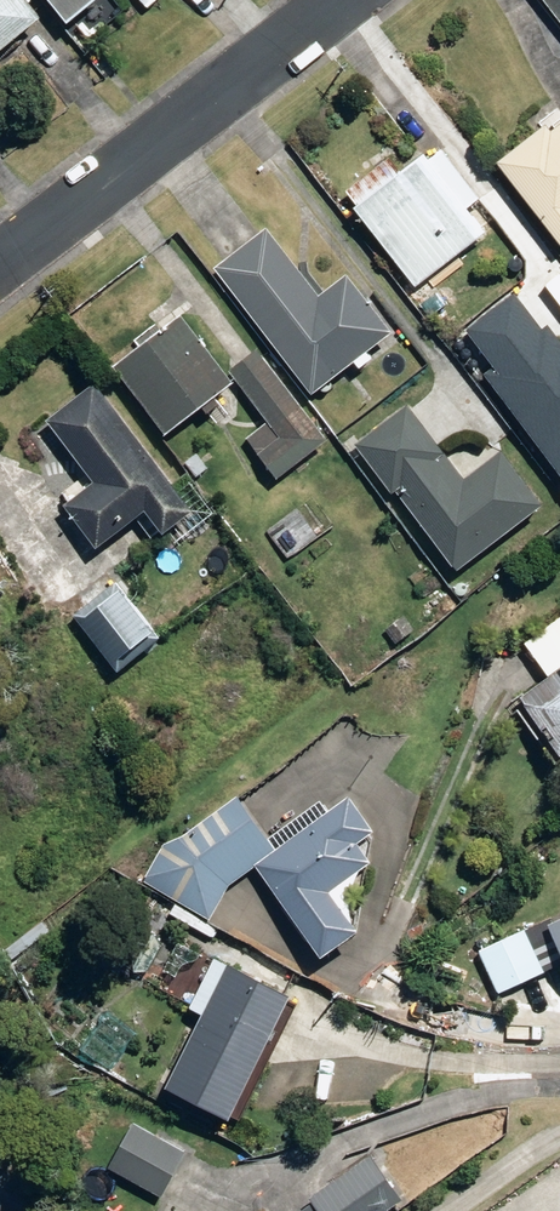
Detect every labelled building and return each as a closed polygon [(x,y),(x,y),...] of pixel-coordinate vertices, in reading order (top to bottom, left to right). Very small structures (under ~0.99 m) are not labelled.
[(50,8),(44,0),(0,0),(0,50),(50,8)] [(76,13),(93,0),(66,0),(76,13)] [(559,24),(559,0),(542,0),(559,24)] [(559,219),(559,119),(557,115),(509,153),(559,219)] [(358,205),(418,286),(488,234),(470,210),(485,199),(448,150),(434,161),(428,153),(358,205)] [(222,261),(319,388),(361,356),(366,362),(379,352),(374,345),(398,327),(354,269),(326,290),(274,221),(222,261)] [(513,294),(467,329),(495,368),(487,374),(559,472),(559,344),(548,327),(541,332),(513,294)] [(121,359),(174,427),(210,399),(215,406),(226,397),(220,390),(240,375),(188,308),(121,359)] [(251,433),(282,473),(333,434),(262,344),(235,365),(275,415),(251,433)] [(74,497),(107,539),(155,501),(173,523),(201,501),(102,374),(55,410),(104,473),(74,497)] [(402,487),(465,564),(548,499),(505,446),(467,476),(447,451),(450,449),(411,400),(359,442),(398,490),(402,487)] [(79,609),(128,664),(167,630),(118,575),(79,609)] [(553,671),(559,666),(559,618),(531,639),(553,671)] [(533,697),(559,735),(559,678),(533,697)] [(215,915),(233,881),(282,845),(242,792),(184,834),(164,844),(146,879),(215,915)] [(351,799),(257,867),(323,957),(358,931),(330,891),(371,862),(357,843),(374,831),(351,799)] [(547,923),(559,952),(559,918),(547,923)] [(8,948),(16,958),(52,929),(44,919),(8,948)] [(500,992),(544,972),(525,930),(480,950),(500,992)] [(165,1088),(228,1119),(287,996),(223,967),(165,1088)] [(112,1166),(165,1195),(190,1151),(138,1120),(112,1166)] [(325,1210),(386,1210),(409,1196),(378,1152),(315,1196),(325,1210)]
